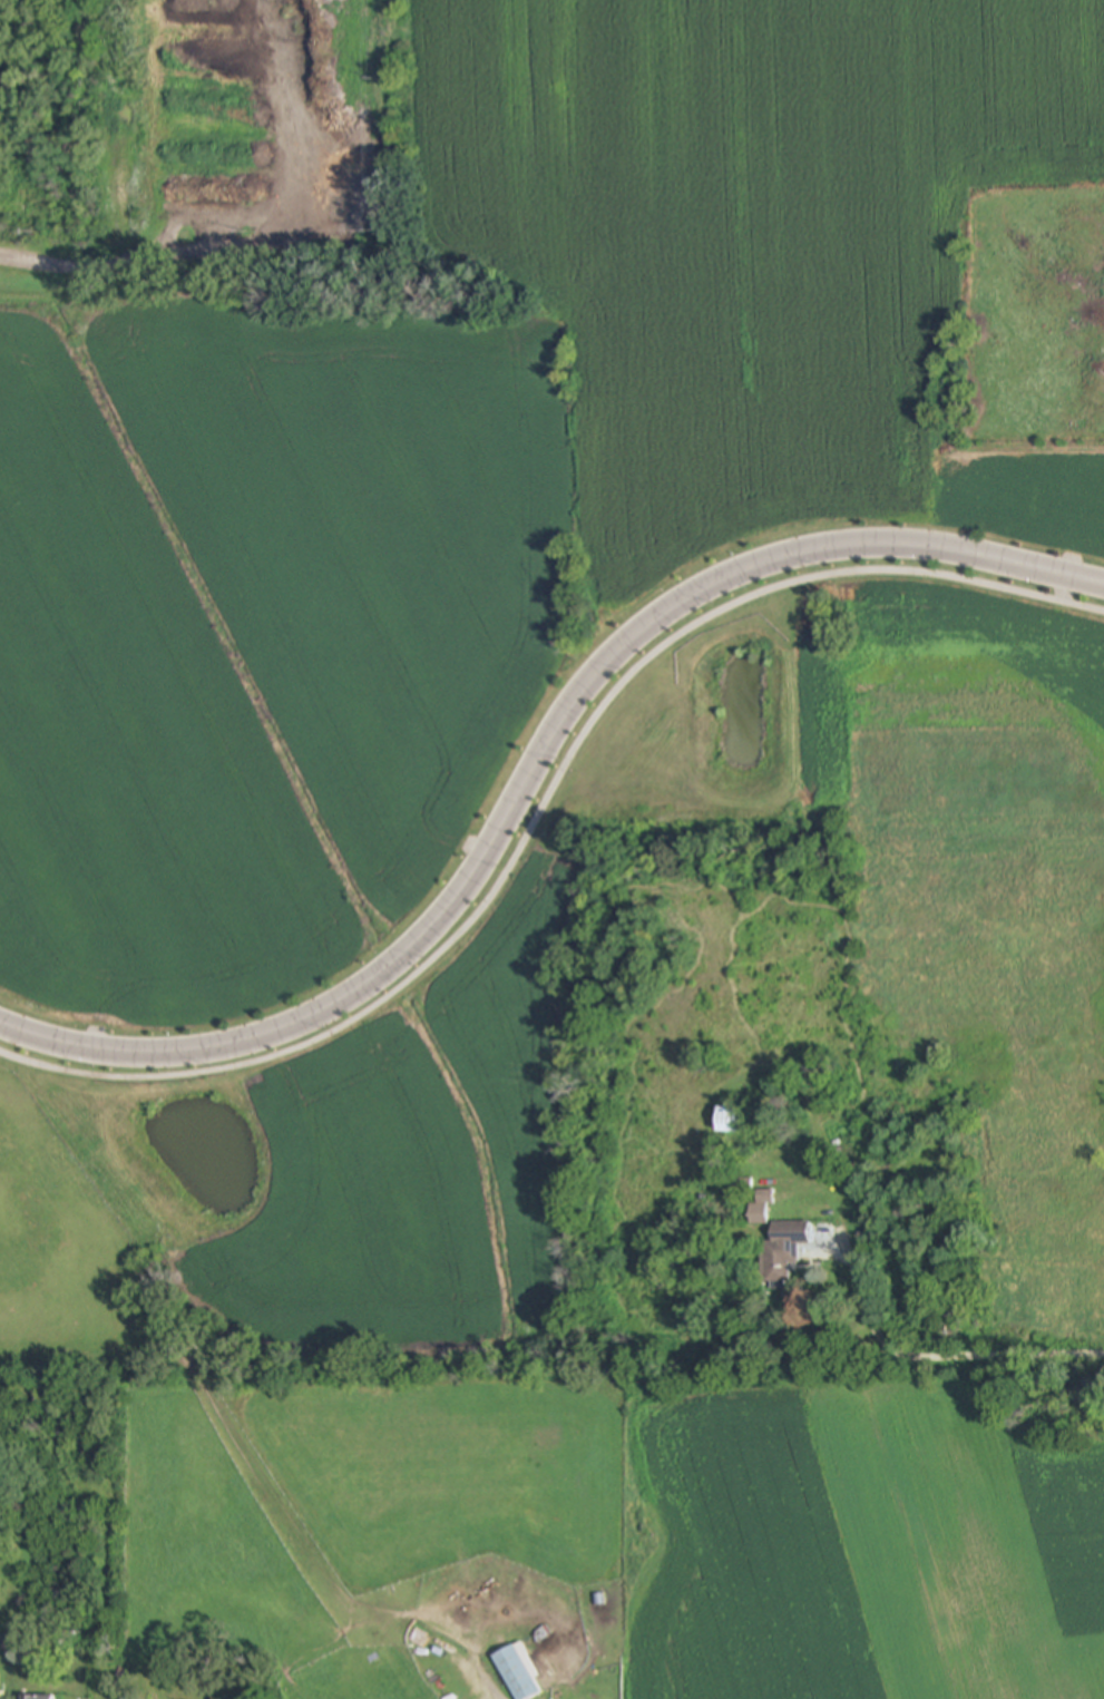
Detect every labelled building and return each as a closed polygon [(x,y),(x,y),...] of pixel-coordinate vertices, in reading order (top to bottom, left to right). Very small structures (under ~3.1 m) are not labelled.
[(715,1132),(736,1132),(736,1105),(715,1105),(715,1132)] [(748,1202),(748,1223),(768,1223),(768,1191),(755,1191),(755,1202),(748,1202)] [(762,1241),(762,1282),(789,1282),(789,1263),(798,1263),(798,1244),(807,1243),(807,1221),(770,1221),(770,1241),(762,1241)] [(519,1642),(491,1657),(513,1698),(526,1698),(539,1692),(533,1680),(537,1677),(519,1642)]
